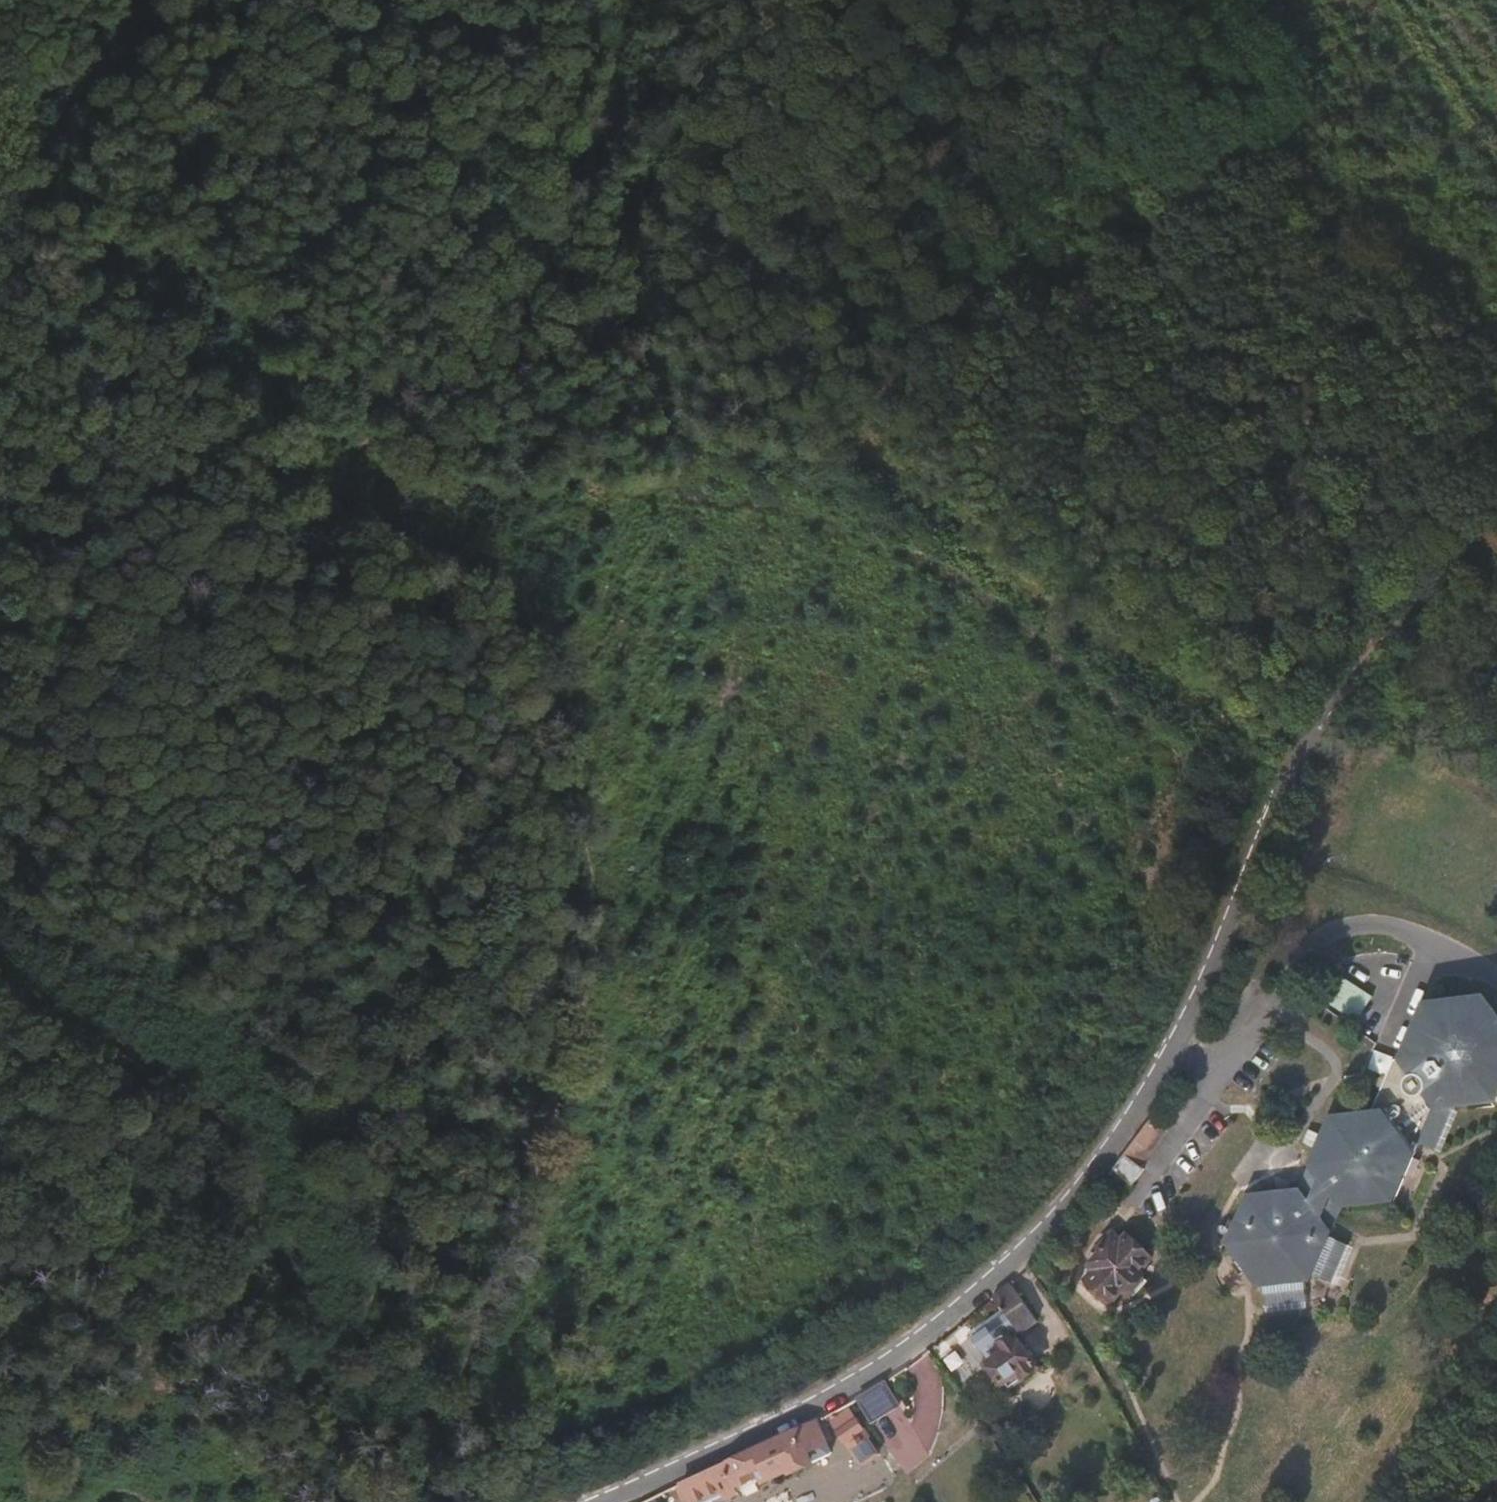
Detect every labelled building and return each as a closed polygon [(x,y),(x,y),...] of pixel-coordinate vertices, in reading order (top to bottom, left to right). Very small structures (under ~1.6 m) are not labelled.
[(1358,1109),(1320,1113),(1298,1163),(1305,1167),(1296,1188),(1289,1184),(1238,1192),(1216,1243),(1249,1285),(1253,1285),(1294,1279),(1302,1278),(1304,1272),(1320,1235),(1333,1204),(1382,1197),(1408,1140),(1425,1147),(1445,1098),(1483,1094),(1496,1062),(1496,1033),(1468,996),(1413,1004),(1391,1055),(1381,1056),(1373,1074),(1365,1093),(1358,1109)] [(1373,1074),(1368,1063),(1360,1081),(1365,1093),(1373,1074)] [(1167,1126),(1154,1116),(1111,1169),(1123,1180),(1167,1126)] [(1305,1167),(1298,1163),(1289,1184),(1296,1188),(1305,1167)] [(1095,1248),(1099,1252),(1091,1263),(1097,1267),(1086,1281),(1111,1300),(1122,1287),(1129,1292),(1143,1274),(1138,1270),(1149,1256),(1122,1234),(1118,1240),(1107,1232),(1095,1248)] [(1338,1243),(1320,1235),(1304,1272),(1322,1281),(1338,1243)] [(1035,1315),(1009,1279),(962,1314),(997,1365),(999,1363),(1011,1380),(1036,1361),(1008,1325),(1015,1319),(1020,1325),(1035,1315)] [(1253,1285),(1257,1306),(1297,1301),(1294,1279),(1253,1285)] [(894,1373),(877,1387),(891,1403),(907,1389),(894,1373)] [(849,1402),(832,1413),(851,1440),(867,1428),(849,1402)] [(676,1483),(682,1498),(690,1495),(693,1501),(703,1501),(724,1493),(727,1498),(740,1493),(736,1483),(760,1473),(758,1467),(771,1461),(778,1476),(799,1467),(800,1470),(821,1461),(815,1446),(826,1441),(818,1422),(676,1483)]
